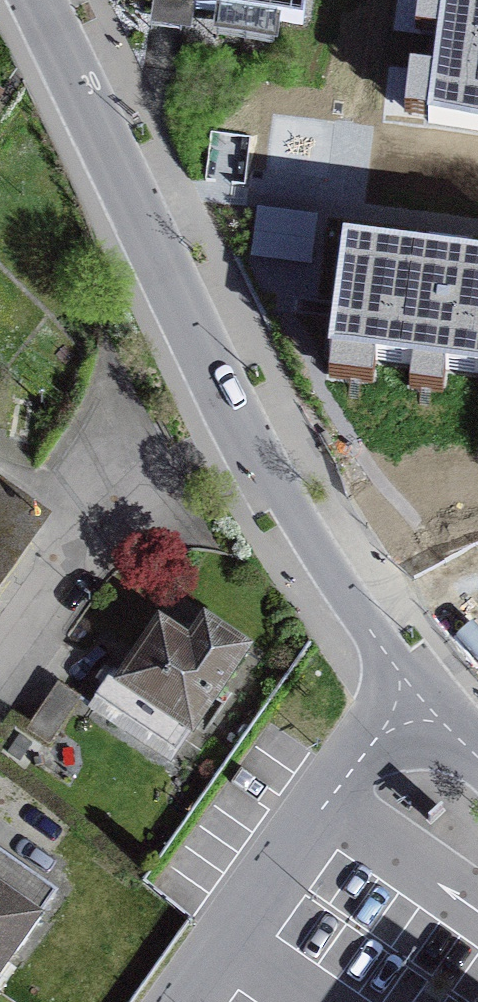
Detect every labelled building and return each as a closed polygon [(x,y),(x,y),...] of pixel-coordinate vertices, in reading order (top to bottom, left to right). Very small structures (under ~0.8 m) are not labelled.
[(195,9),(302,24),(306,0),(196,0),(195,9)] [(433,123),(477,129),(477,0),(448,0),(433,123)] [(346,242),(332,352),(477,370),(477,259),(346,242)] [(0,493),(0,585),(43,524),(0,493)] [(206,625),(191,647),(161,627),(125,680),(114,672),(90,708),(126,732),(129,728),(173,757),(244,650),(206,625)] [(58,683),(26,730),(50,746),(81,698),(58,683)] [(13,949),(3,942),(44,883),(0,853),(0,967),(13,949)]
